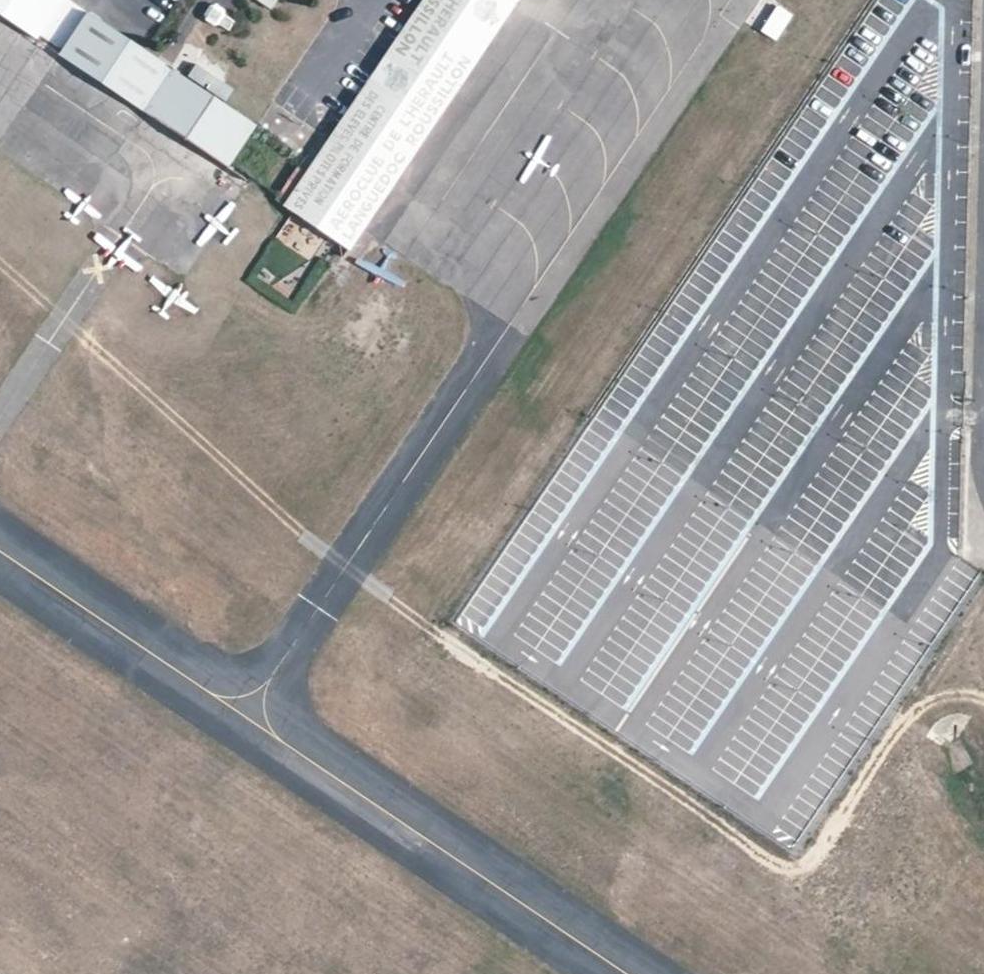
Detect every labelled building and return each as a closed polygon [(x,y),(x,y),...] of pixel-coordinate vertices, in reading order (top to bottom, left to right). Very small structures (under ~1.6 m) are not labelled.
[(37,41),(65,0),(0,0),(0,17),(37,41)] [(272,10),(277,2),(275,0),(257,0),(272,10)] [(286,206),(353,249),(366,230),(518,0),(427,0),(416,17),(332,141),(286,206)] [(90,14),(62,55),(228,167),(256,125),(171,68),(170,70),(158,61),(90,14)]
